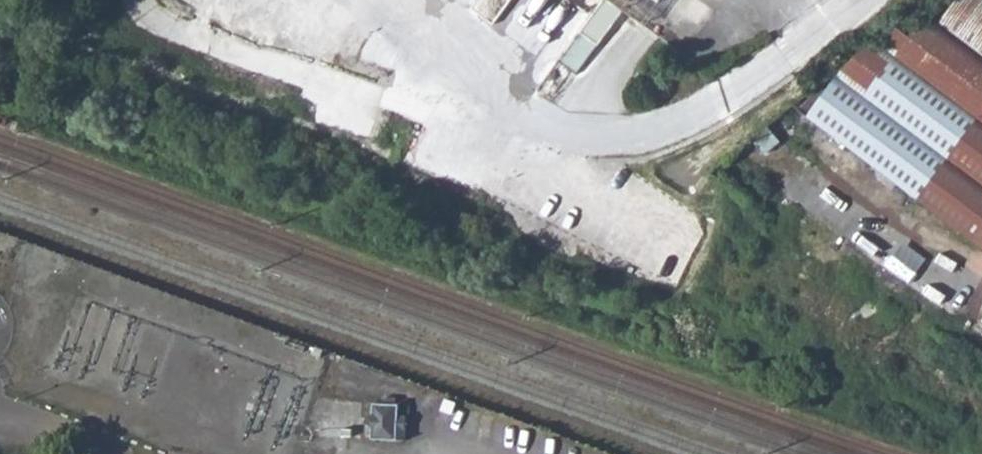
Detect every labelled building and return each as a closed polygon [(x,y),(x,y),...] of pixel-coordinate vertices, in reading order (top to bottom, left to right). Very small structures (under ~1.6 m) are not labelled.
[(685,54),(723,0),(609,0),(685,54)] [(981,247),(981,0),(955,0),(937,24),(925,17),(910,37),(894,26),(840,73),(832,83),(828,81),(814,99),(806,117),(921,201),(959,229),(981,247)] [(748,142),(761,159),(777,146),(764,129),(748,142)] [(926,246),(940,255),(959,229),(921,201),(913,211),(937,231),(926,246)] [(403,406),(376,403),(375,439),(408,440),(408,420),(403,420),(403,406)]
